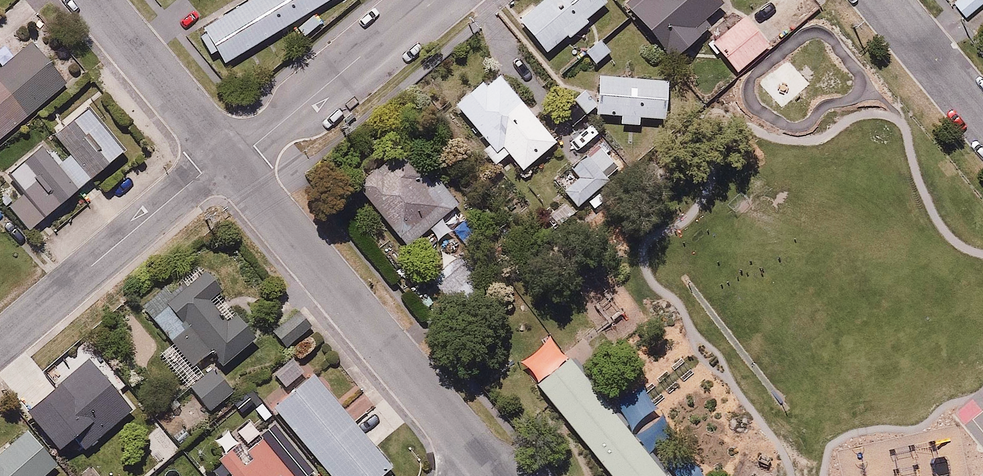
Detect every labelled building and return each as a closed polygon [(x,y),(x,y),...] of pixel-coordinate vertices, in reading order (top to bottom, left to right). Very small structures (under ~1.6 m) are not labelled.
[(290,22),(300,38),(323,24),(313,8),(325,0),(236,0),(200,22),(206,31),(199,35),(210,54),(217,50),(225,62),(290,22)] [(583,19),(607,0),(541,0),(515,20),(540,52),(566,32),(571,39),(588,25),(583,19)] [(628,10),(668,59),(713,22),(709,17),(724,6),(719,0),(640,0),(628,10)] [(950,2),(963,19),(982,2),(982,0),(952,0),(950,2)] [(714,36),(735,69),(768,44),(745,16),(714,36)] [(612,49),(595,31),(577,48),(594,65),(612,49)] [(33,36),(0,65),(0,140),(70,79),(33,36)] [(479,79),(451,101),(487,148),(481,152),(492,166),(510,152),(521,168),(556,141),(537,117),(544,112),(532,97),(523,105),(498,73),(483,84),(479,79)] [(642,123),(643,115),(664,116),(666,78),(598,74),(596,112),(620,113),(619,122),(642,123)] [(577,103),(561,117),(574,133),(589,121),(583,114),(596,103),(584,89),(573,98),(577,103)] [(7,205),(26,228),(121,148),(87,107),(56,133),(72,152),(64,159),(45,136),(7,168),(25,190),(7,205)] [(608,175),(604,171),(614,162),(602,149),(593,158),(589,155),(559,184),(577,204),(608,175)] [(351,176),(406,242),(459,201),(437,172),(427,181),(408,157),(385,175),(373,159),(351,176)] [(172,345),(163,354),(209,410),(233,390),(226,382),(263,352),(215,294),(221,289),(206,269),(148,317),(172,345)] [(270,334),(290,356),(272,373),(285,387),(303,370),(297,363),(309,351),(326,370),(339,358),(295,311),(270,334)] [(88,353),(29,411),(60,449),(67,443),(77,455),(134,408),(88,353)] [(568,357),(535,384),(609,475),(668,475),(568,357)] [(272,405),(331,475),(381,475),(392,467),(312,372),(272,405)] [(55,464),(25,425),(0,444),(0,475),(39,475),(55,464)] [(236,435),(213,455),(229,474),(227,475),(291,475),(260,439),(247,449),(236,435)]
